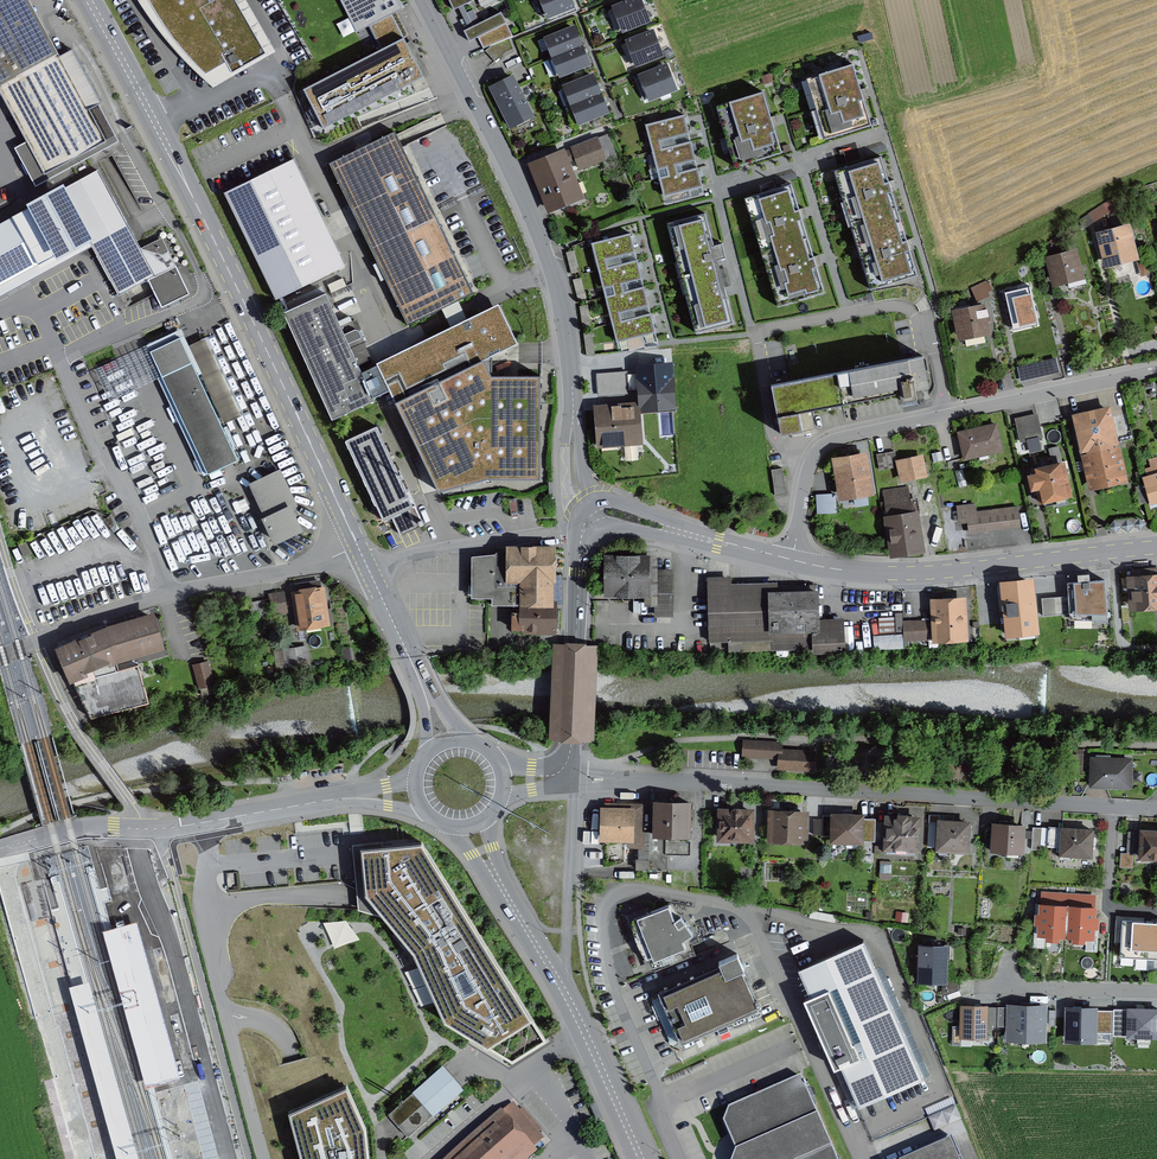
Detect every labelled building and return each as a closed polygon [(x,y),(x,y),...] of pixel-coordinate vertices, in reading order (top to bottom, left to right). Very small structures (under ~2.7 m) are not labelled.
[(27,0),(0,0),(0,96),(43,175),(116,135),(71,51),(58,58),(27,0)] [(243,0),(137,0),(150,23),(181,59),(212,90),(275,55),(243,0)] [(277,22),(328,129),(436,77),(398,0),(322,0),(277,22)] [(454,16),(487,0),(446,0),(454,16)] [(547,18),(574,8),(570,0),(540,0),(547,18)] [(614,9),(623,33),(649,23),(641,0),(636,0),(614,9)] [(500,15),(463,34),(469,45),(506,26),(500,15)] [(574,28),(545,40),(553,60),(583,48),(574,28)] [(653,33),(627,43),(636,67),(662,57),(653,33)] [(583,48),(553,60),(560,78),(590,66),(583,48)] [(666,66),(640,76),(650,100),(676,90),(666,66)] [(851,68),(820,78),(832,113),(841,110),(845,124),(867,116),(851,68)] [(593,75),(564,87),(572,107),(601,95),(593,75)] [(513,78),(491,89),(510,128),(533,117),(513,78)] [(760,94),(729,104),(741,140),(750,137),(754,150),(776,143),(760,94)] [(609,114),(601,95),(572,107),(580,126),(609,114)] [(645,127),(650,149),(689,139),(684,117),(645,127)] [(395,135),(330,167),(407,325),(472,293),(398,141),(395,135)] [(597,140),(530,168),(548,213),(583,199),(573,174),(614,157),(607,139),(598,143),(597,140)] [(657,176),(696,167),(689,139),(650,149),(657,176)] [(294,157),(224,190),(276,299),(346,265),(294,157)] [(881,159),(834,173),(870,292),(917,278),(881,159)] [(663,200),(702,190),(696,167),(657,176),(663,200)] [(0,226),(0,295),(93,247),(119,296),(146,281),(153,278),(139,251),(97,171),(63,189),(61,185),(23,205),(26,212),(0,226)] [(790,184),(741,200),(776,311),(825,296),(790,184)] [(1109,203),(1089,216),(1095,224),(1114,211),(1122,207),(1118,198),(1109,203)] [(705,213),(665,224),(695,335),(735,324),(705,213)] [(1129,228),(1098,236),(1106,268),(1137,260),(1129,228)] [(630,233),(590,244),(596,267),(637,256),(630,233)] [(1060,235),(1050,243),(1055,250),(1066,242),(1060,235)] [(161,239),(139,251),(153,278),(146,281),(161,310),(190,295),(161,239)] [(1077,253),(1046,261),(1053,288),(1084,281),(1077,253)] [(636,261),(596,272),(602,295),(643,284),(636,261)] [(1007,285),(1017,277),(1012,270),(1001,277),(1007,285)] [(984,285),(971,291),(977,303),(989,298),(984,285)] [(644,289),(604,299),(610,323),(651,312),(644,289)] [(1032,290),(1001,297),(1008,325),(1038,318),(1032,290)] [(327,294),(283,312),(329,421),(373,402),(327,294)] [(516,346),(497,306),(376,365),(395,404),(406,427),(446,503),(503,487),(542,485),(547,375),(501,374),(502,353),(516,346)] [(984,307),(953,315),(960,343),(991,335),(984,307)] [(651,315),(611,326),(617,349),(658,338),(651,315)] [(238,460),(181,339),(147,355),(203,476),(238,460)] [(1056,358),(1019,365),(1021,379),(1059,372),(1056,358)] [(922,360),(775,389),(782,432),(799,429),(798,412),(898,392),(900,402),(919,398),(928,387),(922,360)] [(666,368),(637,370),(639,407),(640,414),(669,413),(666,368)] [(639,407),(596,409),(598,447),(641,445),(640,414),(639,407)] [(1074,419),(1082,456),(1117,449),(1108,411),(1074,419)] [(1038,417),(1015,423),(1021,446),(1044,440),(1038,417)] [(996,427),(958,435),(964,461),(1002,452),(996,427)] [(374,430),(346,443),(383,521),(391,517),(410,507),(406,497),(374,430)] [(1082,456),(1090,489),(1124,482),(1117,449),(1082,456)] [(941,454),(931,456),(934,467),(943,465),(941,454)] [(895,455),(879,458),(881,472),(898,469),(897,465),(895,455)] [(866,456),(833,462),(839,500),(873,495),(866,456)] [(923,459),(897,465),(898,469),(902,485),(927,479),(923,459)] [(1149,463),(1151,470),(1147,471),(1149,478),(1144,479),(1152,506),(1156,504),(1156,460),(1149,463)] [(1034,477),(1029,478),(1032,493),(1039,491),(1042,504),(1070,498),(1063,465),(1033,471),(1034,477)] [(783,466),(772,468),(776,493),(787,491),(783,466)] [(296,504),(280,470),(247,485),(257,507),(274,543),(302,530),(291,506),(296,504)] [(959,490),(967,488),(963,474),(955,476),(959,490)] [(906,491),(885,494),(887,506),(883,507),(892,558),(924,552),(918,518),(927,517),(925,503),(909,505),(906,491)] [(834,498),(817,499),(818,514),(835,513),(834,498)] [(974,507),(958,509),(960,525),(969,524),(970,533),(1019,528),(1018,511),(975,515),(974,507)] [(1111,519),(1112,529),(1142,527),(1141,518),(1111,519)] [(556,546),(507,547),(506,551),(495,552),(495,557),(471,559),(471,600),(497,607),(520,607),(520,610),(552,609),(551,584),(556,584),(556,546)] [(646,597),(646,607),(658,607),(658,572),(658,557),(605,557),(605,597),(646,597)] [(658,572),(658,607),(658,618),(672,618),(671,572),(658,572)] [(1129,578),(1131,612),(1156,610),(1156,576),(1129,578)] [(770,654),(768,594),(768,585),(729,587),(729,581),(709,582),(711,656),(770,654)] [(1033,581),(1001,584),(1006,637),(1038,634),(1033,581)] [(331,629),(324,587),(291,593),(298,635),(331,629)] [(817,592),(768,594),(770,654),(844,651),(843,622),(818,623),(817,592)] [(267,601),(269,616),(287,614),(284,594),(266,596),(267,601)] [(930,600),(931,622),(932,645),(968,644),(966,599),(930,600)] [(521,610),(520,636),(555,637),(555,610),(521,610)] [(163,654),(153,615),(106,629),(54,650),(89,722),(148,707),(137,669),(120,674),(117,666),(163,654)] [(1104,617),(1081,617),(1081,643),(1112,642),(1111,626),(1104,626),(1104,617)] [(932,645),(931,622),(904,623),(905,646),(932,645)] [(311,668),(307,647),(272,654),(276,674),(311,668)] [(192,669),(199,691),(217,686),(210,663),(192,669)] [(742,759),(778,761),(778,756),(783,756),(783,751),(783,742),(743,741),(742,759)] [(778,756),(778,761),(778,770),(813,772),(814,752),(783,751),(783,756),(778,756)] [(1131,763),(1091,761),(1090,787),(1130,788),(1131,763)] [(689,805),(654,805),(653,837),(688,838),(689,805)] [(632,812),(601,811),(600,843),(629,844),(629,848),(642,849),(643,808),(632,807),(632,812)] [(752,811),(718,811),(717,843),(752,843),(752,811)] [(808,814),(768,813),(768,844),(808,844),(808,814)] [(831,820),(823,819),(823,835),(832,835),(831,845),(862,846),(863,818),(831,817),(831,820)] [(918,819),(885,818),(884,854),(917,855),(918,819)] [(970,824),(939,823),(938,852),(968,854),(970,824)] [(1024,828),(993,826),(991,853),(1023,855),(1024,828)] [(1091,831),(1048,830),(1048,848),(1059,848),(1059,859),(1091,859),(1091,831)] [(1139,861),(1156,862),(1156,832),(1140,831),(1139,861)] [(1138,834),(1128,833),(1127,855),(1122,855),(1121,870),(1132,870),(1133,856),(1136,856),(1138,834)] [(422,841),(360,847),(361,858),(364,883),(365,894),(413,952),(444,1021),(489,1049),(512,1063),(546,1040),(422,841)] [(637,917),(654,961),(686,948),(683,941),(694,934),(681,915),(675,919),(669,904),(637,917)] [(1067,906),(1040,904),(1038,936),(1065,937),(1067,906)] [(1096,908),(1067,906),(1065,937),(1094,939),(1096,908)] [(360,939),(346,920),(323,922),(334,949),(360,939)] [(1147,959),(1149,922),(1122,920),(1120,957),(1147,959)] [(1147,959),(1156,959),(1156,922),(1149,922),(1147,959)] [(130,925),(107,931),(151,1086),(179,1078),(165,1029),(136,923),(130,925)] [(924,1080),(863,944),(799,972),(811,999),(803,1003),(833,1072),(841,1068),(859,1109),(924,1080)] [(944,947),(920,946),(919,979),(944,979),(944,947)] [(736,956),(661,991),(682,1036),(757,1002),(736,956)] [(997,1007),(962,1006),(961,1035),(989,1036),(989,1024),(997,1024),(997,1007)] [(1045,1008),(997,1007),(997,1024),(1008,1025),(1008,1040),(1044,1041),(1045,1008)] [(1114,1011),(1066,1010),(1065,1040),(1096,1041),(1096,1034),(1113,1035),(1114,1011)] [(89,1061),(98,1094),(108,1091),(99,1058),(89,1061)] [(463,1090),(442,1066),(387,1115),(408,1138),(463,1090)] [(799,1080),(728,1111),(723,1124),(734,1151),(732,1158),(836,1158),(799,1080)] [(301,1158),(369,1158),(366,1128),(346,1085),(289,1112),(301,1158)] [(549,1143),(513,1102),(447,1158),(530,1158),(549,1143)] [(950,1108),(954,1121),(962,1119),(957,1106),(950,1108)] [(910,1158),(960,1158),(952,1141),(910,1158)]
